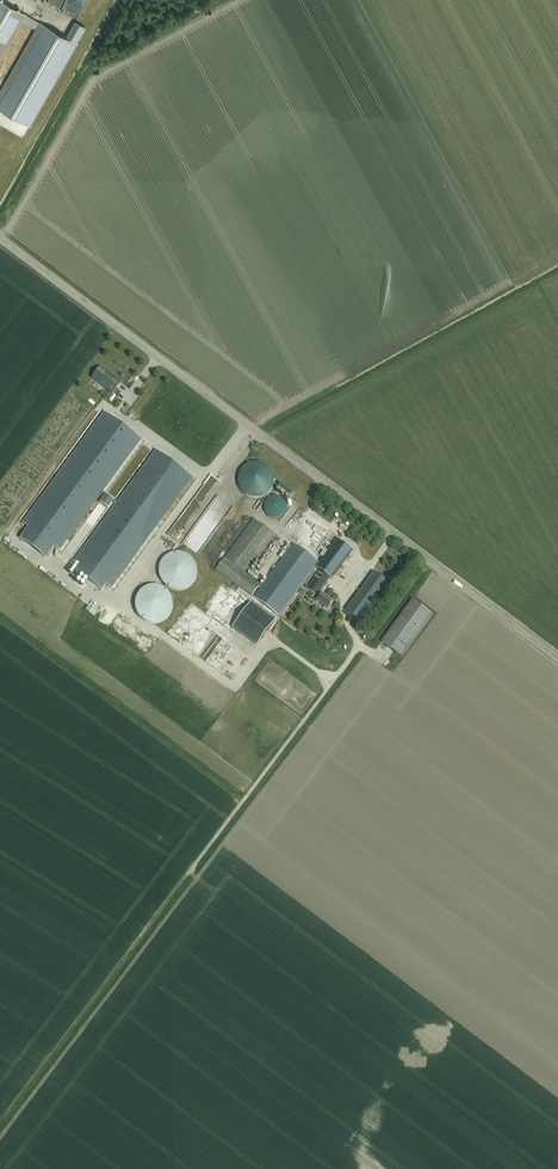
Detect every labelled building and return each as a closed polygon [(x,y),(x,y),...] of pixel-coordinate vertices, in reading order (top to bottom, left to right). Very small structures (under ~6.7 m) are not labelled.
[(22,21),(26,14),(1,0),(0,0),(0,59),(22,21)] [(52,7),(60,11),(65,0),(55,0),(52,7)] [(68,5),(79,12),(86,0),(71,0),(68,5)] [(0,91),(0,109),(30,127),(78,44),(77,43),(66,37),(40,22),(39,22),(26,14),(22,21),(35,29),(0,91)] [(101,369),(97,374),(96,373),(93,378),(102,384),(102,383),(106,386),(105,387),(112,392),(120,382),(111,376),(109,378),(102,373),(104,371),(101,369)] [(118,398),(133,405),(138,394),(123,386),(118,398)] [(110,416),(20,538),(47,558),(136,435),(110,416)] [(79,565),(75,571),(102,590),(106,584),(150,524),(188,473),(161,454),(124,505),(79,565)] [(259,462),(254,462),(249,463),(245,466),(242,469),(239,473),(239,477),(238,481),(239,486),(241,490),(244,493),(247,496),(252,498),(256,499),(261,498),(265,496),(268,494),(272,490),(274,486),(274,480),(274,475),(272,471),(269,467),(266,465),(262,463),(259,462)] [(302,491),(301,491),(295,499),(303,504),(310,493),(303,489),(302,491)] [(105,494),(99,503),(107,509),(114,500),(105,494)] [(265,507),(265,508),(265,509),(265,511),(265,512),(266,513),(266,514),(267,515),(267,516),(268,516),(268,517),(269,517),(270,518),(271,518),(271,519),(272,519),(273,519),(274,519),(275,520),(276,520),(277,520),(278,519),(279,519),(280,519),(281,519),(281,518),(282,518),(283,517),(284,516),(285,516),(285,515),(286,514),(286,513),(287,512),(287,511),(287,510),(287,509),(287,508),(287,507),(287,506),(287,505),(287,504),(286,504),(286,503),(286,502),(285,502),(285,501),(284,501),(284,500),(283,500),(283,499),(282,499),(281,498),(280,498),(280,497),(279,497),(278,497),(277,497),(276,497),(275,497),(274,497),(273,497),(272,498),(271,498),(270,499),(269,499),(268,500),(268,501),(267,501),(267,502),(266,502),(266,503),(266,504),(265,504),(265,505),(265,506),(265,507)] [(310,517),(297,537),(318,551),(331,531),(310,517)] [(253,519),(216,570),(252,597),(261,584),(256,581),(255,580),(254,579),(253,578),(252,578),(250,577),(250,576),(248,575),(276,536),(253,519)] [(338,539),(316,568),(320,571),(330,578),(332,579),(354,550),(338,539)] [(263,586),(254,598),(273,612),(279,617),(288,604),(319,562),(318,562),(294,544),(266,581),(263,586)] [(197,576),(198,573),(198,571),(197,568),(197,565),(195,563),(194,560),(192,558),(190,556),(188,555),(185,553),(183,553),(180,552),(177,552),(174,553),(172,554),(169,555),(167,556),(165,558),(163,560),(161,563),(160,565),(160,568),(159,571),(159,574),(160,576),(161,579),(162,581),(164,584),(166,586),(168,587),(170,589),(173,590),(176,590),(179,590),(181,590),(184,590),(187,589),(189,587),(191,586),(193,584),(195,581),(196,579),(197,576)] [(330,578),(320,571),(307,589),(319,598),(317,601),(328,609),(333,602),(320,592),(330,578)] [(151,586),(148,586),(146,587),(143,589),(141,591),(139,593),(137,595),(136,598),(135,601),(135,604),(135,607),(136,609),(137,612),(138,615),(140,617),(142,619),(144,621),(147,622),(150,623),(153,624),(155,624),(158,623),(161,622),(164,621),(166,619),(168,617),(170,615),(171,612),(172,610),(173,607),(173,604),(173,601),(172,598),(171,595),(169,593),(167,591),(165,589),(163,587),(160,586),(157,586),(154,585),(151,586)] [(364,587),(356,598),(371,609),(379,598),(364,587)] [(412,600),(410,603),(381,642),(402,658),(433,615),(412,600)] [(251,602),(232,628),(257,646),(276,620),(251,602)]
